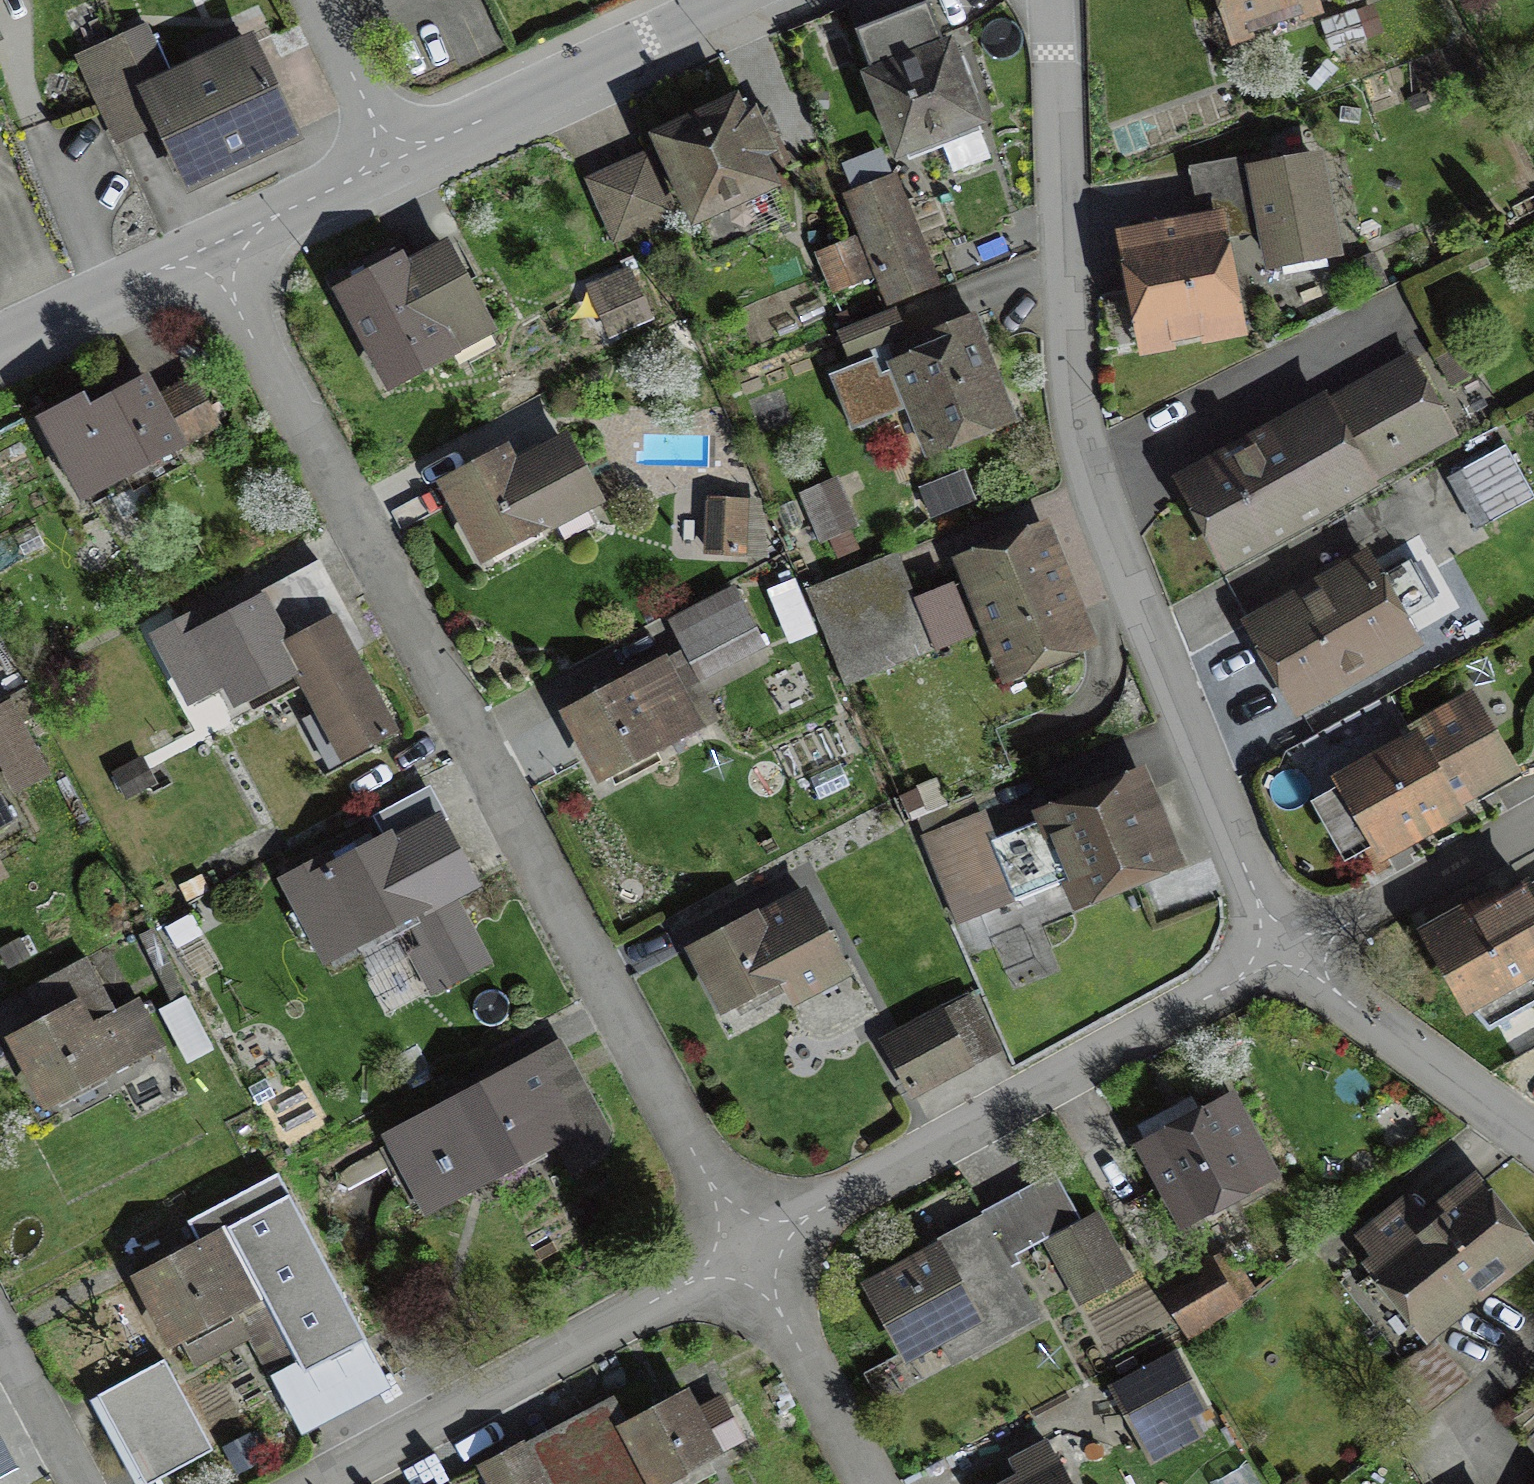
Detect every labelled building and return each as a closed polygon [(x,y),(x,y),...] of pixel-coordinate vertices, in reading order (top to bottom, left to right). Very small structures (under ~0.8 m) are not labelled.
[(1235,35),(1337,0),(1223,0),(1235,35)] [(930,6),(855,34),(896,141),(971,113),(930,6)] [(141,33),(81,60),(116,136),(156,118),(184,180),(288,133),(247,44),(163,82),(141,33)] [(738,104),(661,138),(694,212),(771,178),(738,104)] [(650,158),(620,170),(643,224),(673,211),(650,158)] [(1316,158),(1251,169),(1267,259),(1332,248),(1316,158)] [(620,170),(592,182),(618,236),(643,224),(620,170)] [(889,180),(848,196),(888,298),(929,282),(889,180)] [(1215,222),(1117,239),(1136,346),(1234,328),(1215,222)] [(843,242),(815,254),(830,289),(858,277),(843,242)] [(395,255),(336,286),(385,382),(485,331),(443,248),(402,269),(395,255)] [(893,311),(841,331),(851,356),(903,336),(893,311)] [(971,322),(896,350),(931,441),(1005,412),(971,322)] [(1405,365),(1183,484),(1219,552),(1442,433),(1405,365)] [(139,373),(42,419),(79,495),(216,429),(191,379),(151,398),(139,373)] [(506,451),(443,483),(482,557),(592,500),(562,442),(514,467),(506,451)] [(1506,447),(1455,473),(1481,525),(1532,500),(1506,447)] [(836,481),(801,496),(819,536),(854,520),(836,481)] [(751,505),(709,504),(708,553),(750,554),(751,505)] [(1038,536),(968,565),(1012,668),(1081,639),(1038,536)] [(1417,539),(1257,627),(1298,701),(1457,613),(1417,539)] [(895,556),(808,589),(843,681),(956,638),(939,592),(913,602),(895,556)] [(732,592),(677,618),(704,675),(759,649),(732,592)] [(199,617),(162,638),(208,716),(293,667),(285,653),(258,605),(209,633),(199,617)] [(338,624),(285,653),(293,667),(339,753),(392,724),(338,624)] [(660,665),(565,713),(597,777),(693,728),(660,665)] [(1470,701),(1335,783),(1376,850),(1511,769),(1470,701)] [(0,711),(0,763),(15,791),(42,776),(5,708),(0,711)] [(1141,780),(989,845),(991,851),(1012,900),(1061,880),(1072,905),(1176,861),(1141,780)] [(977,818),(921,843),(956,925),(1012,900),(991,851),(989,845),(977,818)] [(328,857),(282,882),(323,956),(394,917),(433,988),(483,960),(445,891),(467,879),(445,839),(400,864),(391,847),(339,876),(328,857)] [(1426,934),(1474,1025),(1533,994),(1533,908),(1521,884),(1426,934)] [(750,918),(691,947),(722,1010),(779,982),(786,997),(839,971),(807,904),(756,930),(750,918)] [(14,1040),(47,1101),(160,1039),(139,1001),(108,1018),(78,962),(29,988),(48,1022),(14,1040)] [(212,1046),(187,998),(162,1011),(187,1059),(212,1046)] [(941,1017),(889,1045),(912,1088),(980,1052),(957,1009),(941,1017)] [(554,1054),(386,1146),(420,1208),(550,1137),(567,1167),(605,1146),(554,1054)] [(1223,1101),(1143,1146),(1186,1222),(1266,1177),(1223,1101)] [(265,1204),(137,1275),(175,1344),(255,1299),(291,1363),(321,1346),(332,1366),(367,1347),(284,1197),(295,1191),(278,1160),(250,1176),(265,1204)] [(1051,1182),(868,1280),(906,1350),(934,1334),(949,1362),(1037,1315),(1004,1253),(1070,1218),(1051,1182)] [(1408,1205),(1362,1241),(1428,1323),(1521,1249),(1470,1184),(1422,1222),(1408,1205)] [(1098,1223),(1052,1246),(1078,1297),(1124,1274),(1098,1223)] [(1222,1255),(1171,1284),(1191,1319),(1242,1291),(1222,1255)] [(1434,1342),(1394,1371),(1424,1412),(1464,1383),(1434,1342)] [(1173,1361),(1122,1388),(1146,1432),(1196,1405),(1173,1361)] [(160,1364),(99,1397),(143,1480),(205,1448),(160,1364)] [(525,1446),(544,1483),(661,1483),(738,1445),(720,1411),(699,1422),(684,1394),(622,1426),(610,1402),(525,1446)] [(1013,1461),(1022,1479),(1012,1483),(1071,1483),(1050,1443),(1013,1461)] [(487,1463),(497,1483),(544,1483),(525,1446),(487,1463)]
